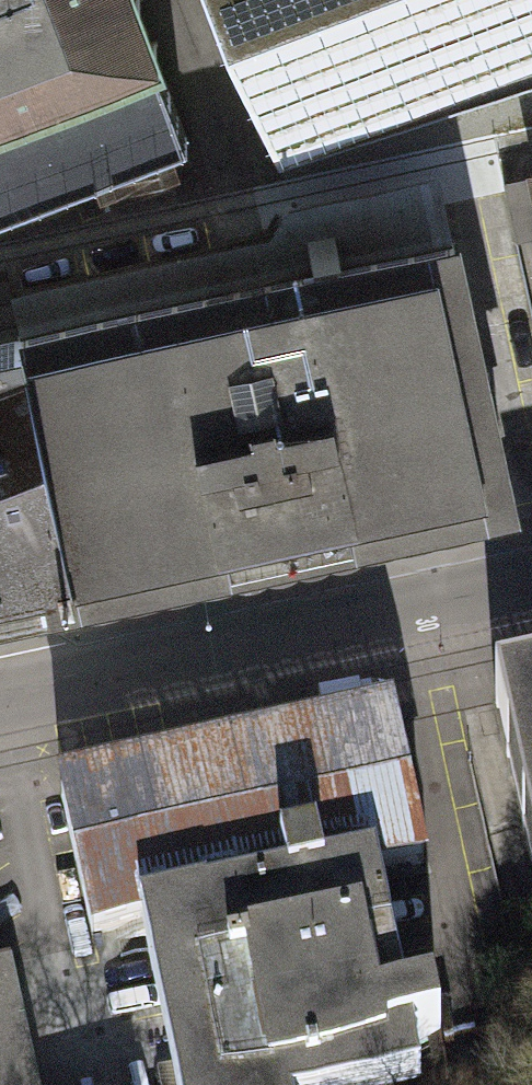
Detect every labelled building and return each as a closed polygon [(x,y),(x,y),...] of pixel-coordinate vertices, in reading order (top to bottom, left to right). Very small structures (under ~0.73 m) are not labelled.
[(188,140),(135,0),(0,0),(0,211),(188,140)] [(274,151),(531,68),(531,0),(217,0),(274,151)] [(504,183),(516,240),(531,237),(531,177),(504,183)] [(12,292),(21,334),(453,240),(440,178),(290,210),(273,233),(12,292)] [(21,334),(77,590),(509,496),(453,240),(21,334)] [(21,334),(0,338),(0,607),(77,590),(21,334)] [(495,700),(531,869),(531,692),(495,700)] [(424,862),(394,723),(61,796),(92,935),(141,924),(375,873),(424,862)] [(141,924),(176,1084),(384,1084),(419,1077),(412,1043),(440,1037),(433,1002),(404,1008),(375,873),(141,924)] [(9,963),(0,965),(0,1084),(36,1084),(9,963)]
